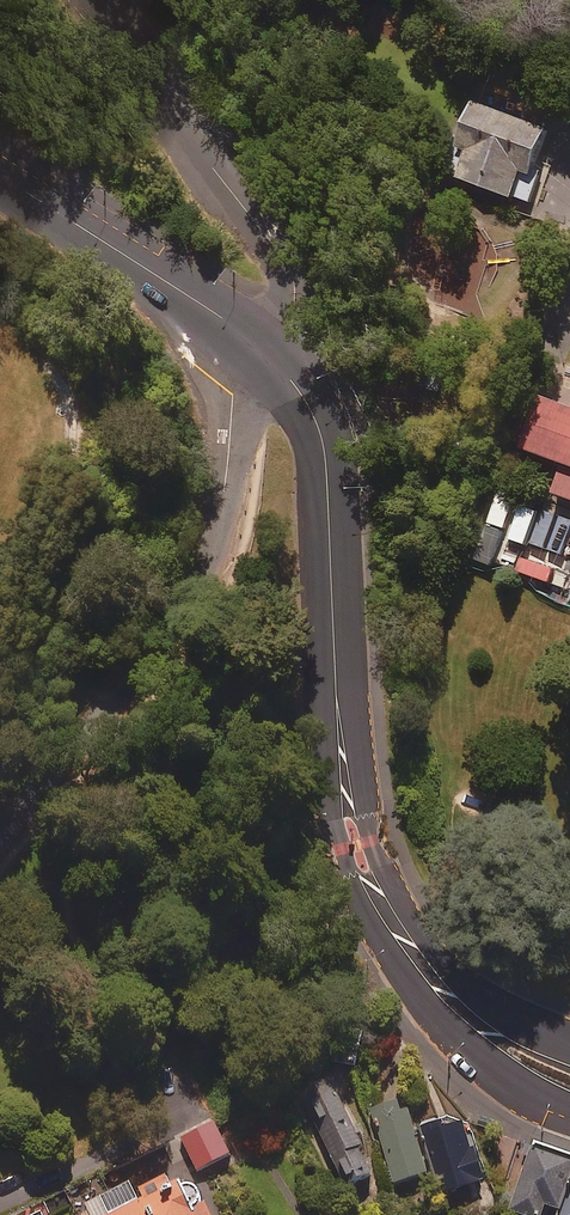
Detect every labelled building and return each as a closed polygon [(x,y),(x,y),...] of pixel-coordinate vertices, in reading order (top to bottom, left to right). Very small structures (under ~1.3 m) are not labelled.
[(476,107),(472,105),(445,178),(512,202),(513,199),(537,207),(552,166),(534,159),(554,105),(486,80),(476,107)] [(546,392),(528,444),(567,457),(556,491),(569,495),(569,400),(546,392)] [(426,1177),(405,1103),(373,1112),(394,1186),(426,1177)] [(372,1179),(340,1104),(312,1116),(344,1191),(372,1179)] [(440,1122),(421,1128),(446,1206),(488,1192),(467,1126),(444,1134),(440,1122)] [(229,1158),(215,1126),(182,1142),(196,1173),(229,1158)] [(569,1193),(569,1168),(533,1154),(510,1214),(544,1214),(546,1211),(555,1214),(562,1214),(569,1193)] [(196,1212),(201,1201),(197,1190),(187,1184),(175,1186),(172,1179),(133,1196),(129,1188),(88,1207),(92,1214),(197,1214),(196,1212)] [(562,1214),(569,1214),(569,1193),(562,1214)]
